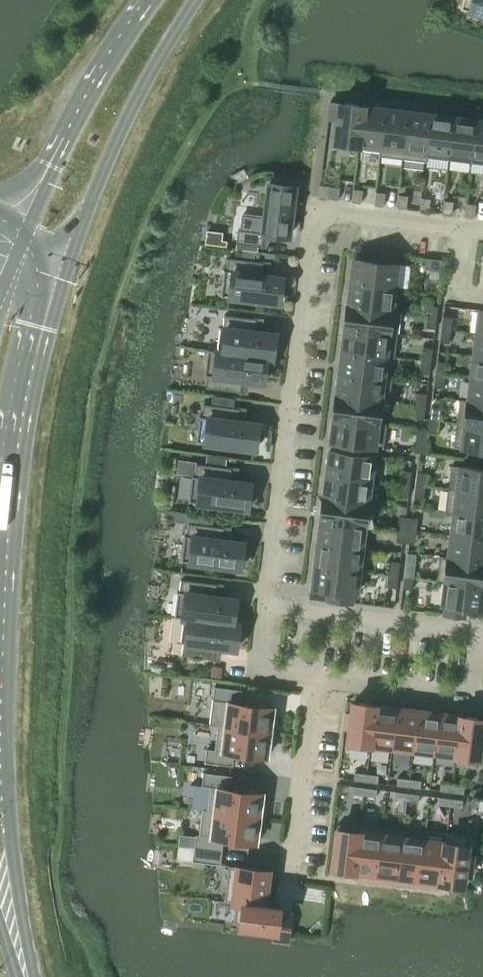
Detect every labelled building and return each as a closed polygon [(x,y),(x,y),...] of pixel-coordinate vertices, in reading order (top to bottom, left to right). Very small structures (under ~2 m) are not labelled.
[(461,9),(482,16),(482,0),(463,0),(461,9)] [(359,144),(364,105),(330,101),(328,118),(338,119),(335,141),(358,144),(359,144)] [(359,144),(358,144),(357,149),(380,151),(381,152),(386,108),(364,105),(359,144)] [(381,152),(380,151),(379,155),(403,158),(409,111),(386,108),(381,152)] [(432,113),(409,111),(403,158),(427,161),(428,152),(427,152),(432,113)] [(454,116),(432,113),(427,152),(428,152),(449,155),(454,116)] [(454,116),(449,155),(472,158),(477,119),(454,116)] [(472,158),(482,159),(482,120),(477,119),(472,158)] [(262,246),(264,233),(289,236),(295,186),(269,183),(263,233),(238,229),(236,243),(262,246)] [(318,198),(327,199),(329,186),(319,185),(318,198)] [(351,202),(361,203),(362,190),(353,189),(351,202)] [(375,192),(374,205),(383,206),(385,193),(375,192)] [(396,207),(406,209),(408,196),(398,195),(396,207)] [(419,210),(429,212),(430,199),(421,197),(419,210)] [(444,200),(442,213),(451,214),(453,202),(444,200)] [(466,203),(464,216),(474,217),(476,204),(466,203)] [(371,250),(370,260),(354,258),(351,282),(395,287),(399,254),(371,250)] [(224,270),(221,296),(280,303),(283,277),(262,275),(264,262),(228,258),(226,270),(224,270)] [(442,271),(429,269),(428,279),(441,280),(442,271)] [(348,305),(386,310),(392,311),(392,309),(395,287),(351,282),(348,305)] [(392,309),(392,311),(386,310),(348,305),(345,328),(398,334),(401,310),(392,309)] [(437,316),(438,306),(425,305),(424,314),(427,314),(427,315),(437,316)] [(220,327),(217,351),(217,352),(267,358),(267,359),(273,359),(276,334),(255,331),(257,319),(225,315),(223,327),(220,327)] [(437,316),(427,315),(426,328),(435,329),(437,316)] [(441,329),(451,330),(452,317),(443,316),(441,329)] [(398,334),(345,328),(342,350),(386,356),(386,357),(395,358),(398,334)] [(451,330),(441,329),(439,342),(449,343),(451,330)] [(474,356),(482,357),(482,334),(477,333),(474,356)] [(421,360),(431,361),(433,348),(423,347),(421,360)] [(217,352),(217,351),(208,349),(205,375),(207,375),(206,388),(241,392),(243,380),(264,382),(267,359),(267,358),(217,352)] [(342,350),(339,373),(383,378),(383,377),(386,357),(386,356),(342,350)] [(474,356),(471,378),(482,380),(482,357),(474,356)] [(431,361),(421,360),(420,373),(429,374),(431,361)] [(437,362),(435,374),(445,375),(447,363),(437,362)] [(383,378),(339,373),(337,395),(380,401),(380,402),(389,403),(392,378),(383,377),(383,378)] [(445,375),(435,374),(434,387),(443,388),(445,375)] [(468,400),(468,401),(482,403),(482,380),(471,378),(468,400)] [(416,405),(425,407),(427,394),(417,392),(416,405)] [(380,401),(337,395),(334,418),(377,424),(378,422),(380,402),(380,401)] [(239,408),(230,407),(232,398),(215,396),(214,405),(204,404),(202,416),(200,416),(196,442),(256,449),(259,424),(238,421),(239,408)] [(468,400),(459,399),(456,423),(482,426),(482,403),(468,401),(468,400)] [(425,407),(416,405),(414,418),(424,420),(425,407)] [(431,407),(430,419),(439,420),(441,408),(431,407)] [(377,424),(334,418),(331,442),(383,448),(386,424),(378,422),(377,424)] [(439,420),(430,419),(428,432),(438,434),(439,420)] [(456,423),(454,447),(482,450),(482,426),(456,423)] [(427,441),(418,440),(416,453),(426,454),(427,441)] [(327,474),(370,480),(373,456),(330,450),(327,474)] [(207,456),(206,465),(196,464),(195,476),(192,476),(189,501),(248,509),(251,483),(230,481),(232,468),(226,467),(227,459),(207,456)] [(457,489),(457,490),(482,494),(482,469),(460,466),(457,489)] [(402,470),(400,483),(410,484),(411,472),(402,470)] [(417,472),(415,485),(425,486),(427,474),(417,472)] [(370,480),(327,474),(324,497),(368,502),(370,480)] [(410,484),(400,483),(398,496),(408,498),(410,484)] [(425,486),(415,485),(414,498),(423,500),(425,486)] [(457,489),(449,488),(445,513),(454,514),(454,513),(482,517),(482,494),(457,490),(457,489)] [(324,497),(321,519),(365,525),(368,502),(324,497)] [(454,514),(451,536),(482,540),(482,517),(454,513),(454,514)] [(193,514),(192,523),(189,523),(187,536),(185,535),(181,561),(240,569),(244,543),(223,540),(224,528),(212,526),(213,517),(193,514)] [(407,530),(408,517),(399,516),(397,529),(407,530)] [(418,518),(408,517),(407,530),(416,531),(418,518)] [(321,519),(318,542),(362,548),(365,525),(321,519)] [(407,530),(397,529),(396,542),(405,543),(407,530)] [(416,531),(407,530),(405,543),(414,544),(416,531)] [(449,557),(449,558),(482,563),(482,540),(451,536),(449,557)] [(362,548),(318,542),(315,565),(359,570),(362,548)] [(449,557),(440,556),(437,581),(445,582),(446,581),(482,586),(482,563),(449,558),(449,557)] [(390,561),(388,574),(398,575),(399,562),(390,561)] [(405,563),(403,576),(413,577),(415,564),(405,563)] [(359,570),(315,565),(312,589),(328,591),(326,600),(352,603),(353,593),(356,594),(359,570)] [(398,575),(388,574),(387,587),(396,588),(398,575)] [(413,577),(403,576),(402,589),(412,590),(413,577)] [(233,624),(233,623),(237,600),(215,597),(217,584),(182,580),(180,592),(177,592),(174,618),(184,619),(184,618),(233,624)] [(445,582),(443,605),(445,605),(444,615),(465,617),(466,608),(481,610),(482,597),(482,586),(446,581),(445,582)] [(184,618),(184,619),(181,643),(183,643),(182,655),(214,659),(215,647),(236,650),(239,624),(233,623),(233,624),(184,618)] [(212,666),(211,677),(221,678),(222,667),(212,666)] [(209,726),(217,727),(218,725),(274,732),(276,716),(272,716),(273,707),(240,703),(242,690),(214,687),(209,726)] [(352,712),(345,712),(343,729),(349,730),(347,745),(369,748),(375,704),(353,702),(352,712)] [(396,707),(375,704),(369,748),(391,751),(396,707)] [(396,707),(391,751),(413,754),(413,749),(418,710),(396,707)] [(413,754),(434,756),(435,751),(440,713),(418,710),(413,749),(413,754)] [(462,715),(440,713),(435,751),(455,754),(457,754),(462,715)] [(462,715),(457,754),(455,754),(454,761),(478,764),(482,721),(482,718),(462,715)] [(218,725),(217,727),(215,750),(206,749),(205,762),(233,765),(234,753),(267,757),(268,748),(272,748),(274,732),(218,725)] [(207,811),(263,818),(265,802),(262,801),(263,793),(230,789),(231,776),(203,772),(202,785),(210,786),(207,810),(207,811)] [(367,773),(355,772),(354,780),(366,781),(367,773)] [(378,775),(367,773),(366,781),(377,783),(378,775)] [(409,778),(397,777),(396,785),(408,786),(409,778)] [(421,780),(409,778),(408,786),(420,788),(421,780)] [(452,784),(441,782),(440,790),(451,792),(452,784)] [(464,785),(452,784),(451,792),(463,793),(464,785)] [(365,787),(353,785),(352,793),(364,795),(365,787)] [(377,788),(365,787),(364,795),(376,796),(377,788)] [(408,792),(396,791),(395,799),(407,800),(408,792)] [(419,794),(408,792),(407,800),(418,802),(419,794)] [(451,798),(439,796),(438,804),(450,806),(451,798)] [(463,799),(451,798),(450,806),(462,807),(463,799)] [(261,834),(263,818),(207,811),(207,810),(202,809),(199,835),(196,834),(193,861),(221,864),(224,838),(257,842),(258,833),(261,834)] [(359,831),(354,870),(376,872),(381,829),(359,826),(359,831)] [(337,828),(332,867),(354,870),(359,831),(337,828)] [(381,829),(376,872),(397,875),(402,836),(403,836),(404,832),(381,829)] [(446,842),(441,881),(463,883),(464,873),(469,873),(472,856),(466,855),(469,835),(446,832),(444,842),(446,842)] [(424,839),(403,836),(402,836),(397,875),(419,878),(424,839)] [(444,842),(424,839),(419,878),(441,881),(446,842),(444,842)] [(224,901),(236,903),(236,901),(264,904),(269,870),(229,865),(224,901)] [(236,901),(236,903),(233,923),(275,928),(274,938),(274,939),(287,940),(288,940),(291,915),(279,914),(280,906),(264,904),(236,901)]
